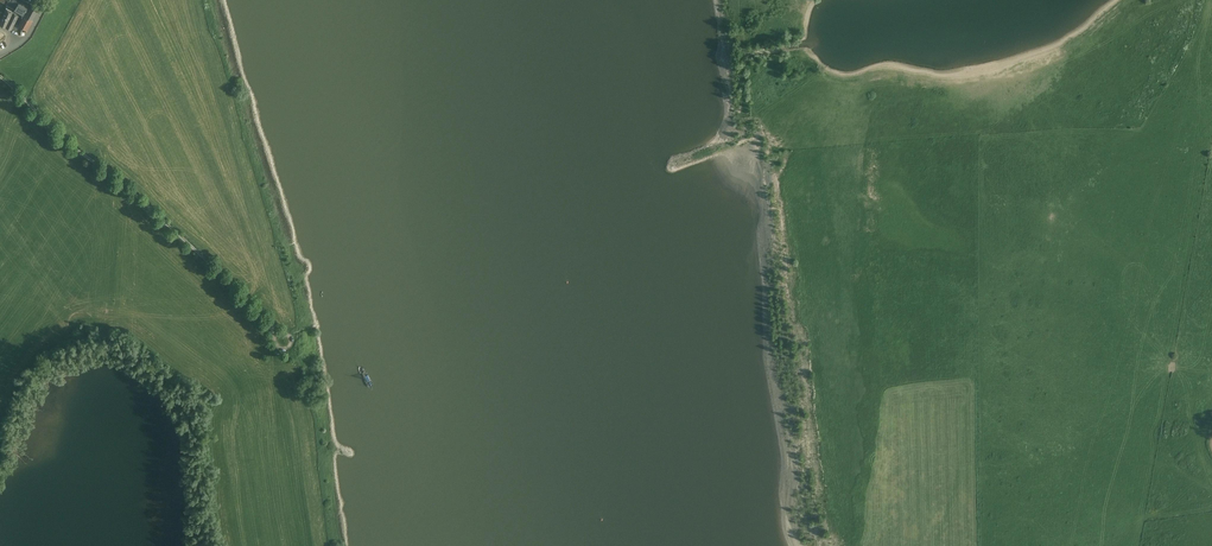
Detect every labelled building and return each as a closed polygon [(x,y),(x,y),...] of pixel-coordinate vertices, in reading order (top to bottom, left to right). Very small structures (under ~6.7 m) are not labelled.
[(15,8),(17,9),(22,12),(23,13),(29,2),(25,0),(19,0),(15,8)] [(38,7),(30,2),(24,13),(33,18),(38,7)] [(6,7),(0,22),(0,24),(6,26),(13,11),(13,10),(6,7)] [(13,11),(6,26),(11,28),(14,22),(15,19),(16,20),(19,14),(16,12),(13,11)] [(33,18),(24,13),(21,19),(18,24),(27,28),(33,18)]
